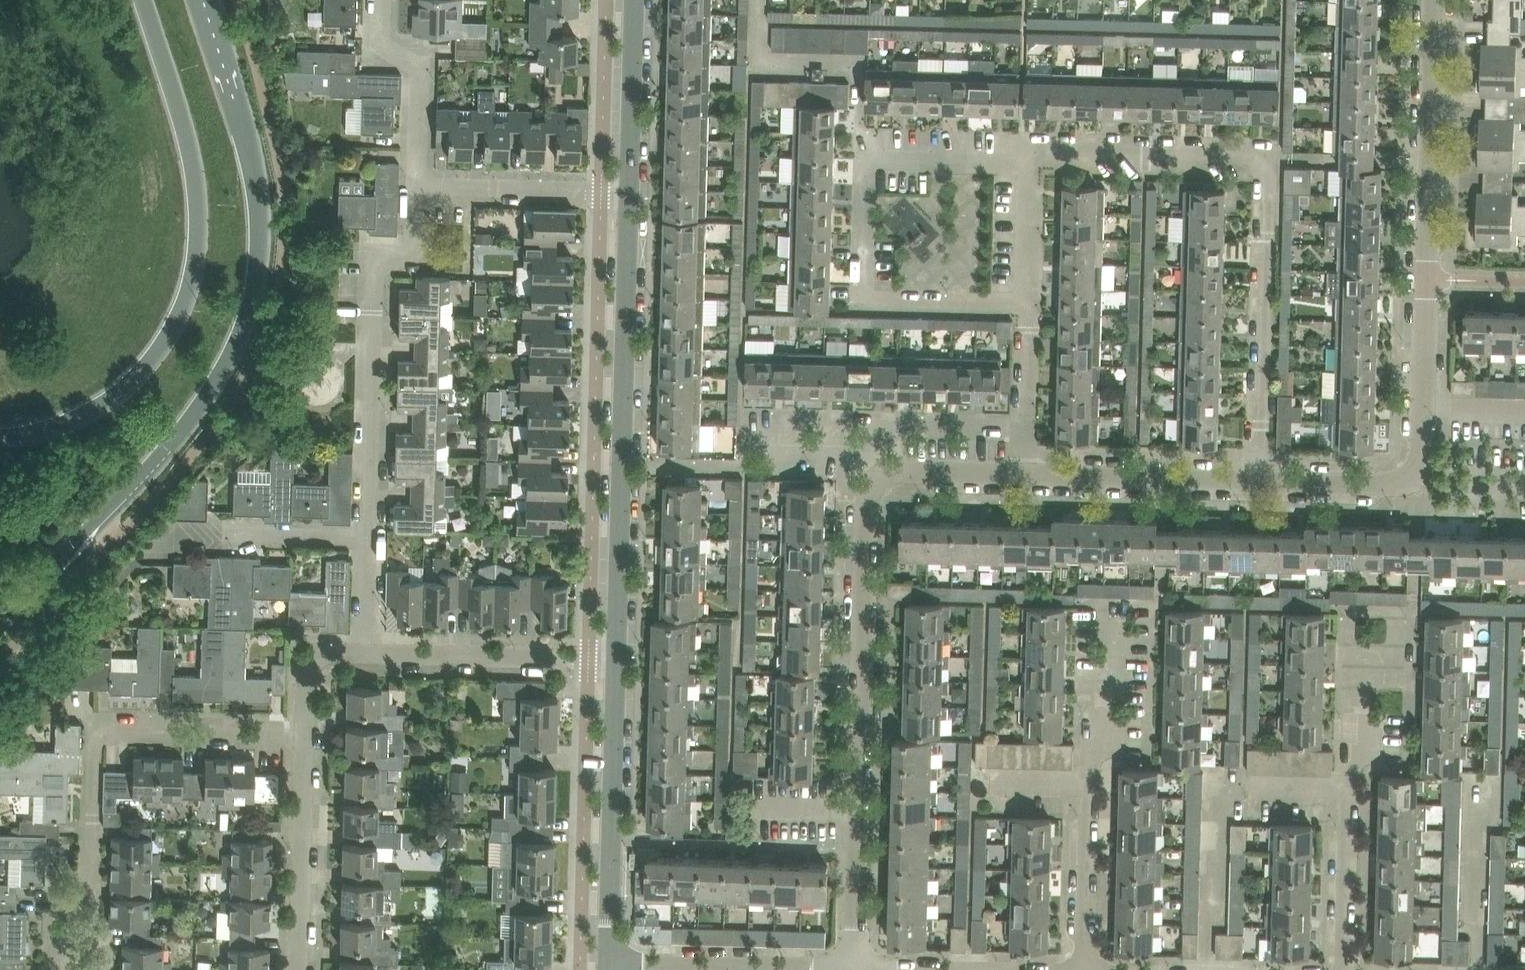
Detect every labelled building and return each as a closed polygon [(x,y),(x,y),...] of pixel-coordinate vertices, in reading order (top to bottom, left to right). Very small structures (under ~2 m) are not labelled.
[(324,22),(337,23),(357,23),(357,0),(325,0),(324,22)] [(419,12),(414,12),(413,33),(440,33),(456,34),(456,56),(487,57),(487,34),(461,34),(462,0),(420,0),(419,12)] [(531,22),(555,23),(555,10),(578,11),(578,0),(531,0),(531,22)] [(671,11),(712,12),(713,0),(672,0),(671,10),(671,11)] [(740,13),(749,13),(749,0),(740,0),(740,13)] [(1287,24),(1295,24),(1296,0),(1288,0),(1287,24)] [(1337,0),(1337,25),(1377,27),(1378,2),(1379,2),(1379,1),(1337,0)] [(1488,31),(1508,32),(1509,0),(1494,0),(1493,19),(1488,19),(1489,19),(1488,31)] [(1508,32),(1511,32),(1522,32),(1523,0),(1509,0),(1508,32)] [(1464,7),(1464,19),(1473,19),(1474,19),(1474,8),(1464,7)] [(769,10),(769,20),(794,20),(794,17),(794,11),(769,10)] [(670,36),(711,38),(712,12),(671,11),(671,12),(672,12),(671,36),(670,36)] [(794,17),(794,20),(819,21),(819,18),(820,12),(794,11),(794,17)] [(819,18),(819,21),(845,22),(845,19),(845,12),(820,12),(819,18)] [(845,19),(845,22),(870,22),(870,20),(870,13),(845,12),(845,19)] [(740,13),(739,38),(748,39),(749,13),(740,13)] [(870,20),(870,22),(895,23),(895,20),(895,13),(870,13),(870,20)] [(895,20),(895,23),(920,23),(920,21),(920,14),(895,13),(895,20)] [(920,21),(920,23),(945,24),(945,22),(946,15),(920,14),(920,21)] [(945,22),(945,24),(971,25),(971,23),(971,15),(946,15),(945,22)] [(971,23),(971,25),(996,25),(996,23),(996,16),(971,15),(971,23)] [(996,23),(996,25),(1021,26),(1022,24),(1022,17),(996,16),(996,23)] [(1027,24),(1053,25),(1053,17),(1027,16),(1027,24)] [(1053,25),(1078,26),(1079,18),(1053,17),(1053,25)] [(1078,26),(1104,27),(1104,19),(1079,18),(1078,26)] [(1104,27),(1129,27),(1129,19),(1104,19),(1104,27)] [(1129,27),(1154,28),(1154,20),(1129,19),(1129,27)] [(1154,28),(1179,29),(1179,21),(1154,20),(1154,28)] [(1179,29),(1204,30),(1205,21),(1179,21),(1179,29)] [(1204,30),(1230,30),(1230,22),(1205,21),(1204,30)] [(555,23),(531,22),(530,45),(539,45),(539,59),(577,60),(577,35),(555,35),(555,23)] [(1230,30),(1255,31),(1255,23),(1230,22),(1230,30)] [(1255,23),(1255,31),(1281,32),(1281,24),(1255,23)] [(1287,24),(1286,49),(1295,49),(1295,24),(1287,24)] [(772,49),(784,49),(785,26),(772,25),(772,49)] [(1337,25),(1336,51),(1377,52),(1377,51),(1376,51),(1377,27),(1378,27),(1377,27),(1337,25)] [(784,49),(796,50),(797,26),(785,26),(784,49)] [(796,50),(808,50),(809,26),(797,26),(796,50)] [(808,50),(820,50),(821,27),(809,26),(808,50)] [(820,50),(833,51),(833,27),(821,27),(820,50)] [(833,51),(845,51),(845,27),(833,27),(833,51)] [(845,51),(857,51),(858,28),(845,27),(845,51)] [(857,51),(869,52),(869,37),(870,28),(858,28),(857,51)] [(870,28),(869,37),(895,37),(895,29),(870,28)] [(920,29),(895,29),(895,37),(920,38),(920,29)] [(945,30),(920,29),(920,38),(945,39),(945,30)] [(970,31),(945,30),(945,39),(970,40),(970,31)] [(996,32),(970,31),(970,40),(995,40),(996,32)] [(1478,68),(1524,69),(1524,55),(1523,55),(1523,45),(1517,45),(1517,44),(1511,44),(1511,32),(1508,32),(1488,31),(1488,43),(1482,43),(1482,48),(1479,48),(1479,59),(1482,59),(1481,67),(1479,67),(1478,68)] [(1021,32),(996,32),(995,40),(1021,41),(1021,32)] [(1028,32),(1028,41),(1053,42),(1053,33),(1053,32),(1028,32)] [(1053,33),(1053,42),(1078,43),(1078,34),(1078,33),(1053,32),(1053,33)] [(1078,34),(1078,43),(1081,43),(1103,43),(1103,35),(1103,34),(1078,33),(1078,34)] [(1103,35),(1103,43),(1128,44),(1128,35),(1128,34),(1103,34),(1103,35)] [(1128,35),(1128,44),(1153,45),(1154,36),(1154,35),(1128,34),(1128,35)] [(1154,36),(1153,45),(1179,45),(1179,37),(1179,36),(1154,35),(1154,36)] [(670,61),(669,62),(711,63),(711,38),(670,36),(670,37),(671,37),(670,61)] [(1179,37),(1179,45),(1204,46),(1204,38),(1204,36),(1179,36),(1179,37)] [(1204,38),(1204,46),(1229,47),(1229,38),(1229,37),(1204,36),(1204,38)] [(1229,38),(1229,47),(1254,47),(1254,39),(1254,37),(1229,37),(1229,38)] [(1254,39),(1254,47),(1280,48),(1280,40),(1280,38),(1254,37),(1254,39)] [(739,38),(739,64),(747,64),(748,39),(739,38)] [(1286,49),(1285,74),(1294,75),(1295,49),(1286,49)] [(301,50),(301,70),(331,71),(354,72),(354,52),(301,50)] [(1336,51),(1335,76),(1376,77),(1376,76),(1375,76),(1376,52),(1377,52),(1336,51)] [(894,68),(893,108),(894,108),(917,108),(918,108),(919,69),(919,59),(894,58),(894,68)] [(971,67),(972,59),(953,58),(952,66),(971,67)] [(669,86),(669,87),(670,87),(710,88),(711,63),(669,62),(670,62),(670,86),(669,86)] [(550,63),(549,81),(563,81),(563,64),(550,63)] [(1228,77),(1227,117),(1228,117),(1251,117),(1251,118),(1252,118),(1253,77),(1254,64),(1228,63),(1228,77)] [(739,64),(738,89),(747,89),(747,64),(739,64)] [(892,108),(893,108),(894,68),(869,67),(867,108),(869,108),(869,107),(892,107),(892,108)] [(1478,88),(1481,88),(1481,93),(1487,93),(1486,105),(1524,106),(1524,69),(1478,68),(1478,69),(1481,69),(1481,77),(1478,77),(1478,88)] [(942,110),(943,110),(944,69),(919,69),(918,108),(918,109),(919,109),(919,108),(942,109),(942,110)] [(968,111),(970,70),(944,69),(943,110),(944,110),(944,109),(968,110),(968,111)] [(993,112),(994,112),(995,70),(970,70),(968,111),(969,111),(969,110),(993,110),(993,112)] [(995,70),(994,112),(994,110),(1018,111),(1018,112),(1019,112),(1020,71),(995,70)] [(331,73),(285,71),(288,88),(313,88),(313,90),(330,91),(330,94),(362,95),(361,132),(374,132),(394,132),(394,103),(394,102),(395,95),(402,95),(402,73),(362,72),(354,72),(331,71),(331,73)] [(1050,113),(1051,112),(1052,72),(1026,71),(1025,112),(1026,112),(1026,111),(1049,112),(1050,113)] [(1075,113),(1076,113),(1077,72),(1052,72),(1051,112),(1075,112),(1075,113)] [(1100,114),(1101,114),(1101,113),(1102,73),(1077,72),(1076,113),(1100,113),(1100,114)] [(1125,115),(1126,115),(1126,114),(1127,74),(1102,73),(1101,113),(1125,114),(1125,115)] [(1150,116),(1151,116),(1151,115),(1152,75),(1127,74),(1126,114),(1150,115),(1150,116)] [(1285,74),(1285,100),(1293,100),(1294,75),(1285,74)] [(1175,116),(1177,116),(1177,115),(1178,75),(1152,75),(1151,115),(1175,116)] [(1201,117),(1202,117),(1203,76),(1178,75),(1177,115),(1201,116),(1201,117)] [(1226,118),(1227,118),(1227,117),(1228,77),(1203,76),(1202,117),(1202,116),(1226,117),(1226,118)] [(1335,76),(1335,101),(1376,102),(1376,101),(1375,101),(1375,78),(1376,78),(1376,77),(1335,76)] [(1279,78),(1253,77),(1252,118),(1276,118),(1276,119),(1278,119),(1279,78)] [(762,104),(765,104),(765,80),(753,80),(752,104),(762,104)] [(765,104),(777,105),(777,80),(765,80),(765,104)] [(777,105),(789,105),(789,81),(777,80),(777,105)] [(789,105),(795,105),(801,105),(802,81),(789,81),(789,105)] [(802,81),(801,105),(813,106),(814,82),(802,81)] [(814,82),(813,106),(825,106),(826,82),(814,82)] [(825,106),(836,106),(837,106),(838,82),(826,82),(825,106)] [(838,82),(837,106),(849,107),(850,83),(838,82)] [(710,88),(670,87),(669,111),(668,111),(668,112),(709,113),(710,88)] [(473,117),(472,132),(473,132),(484,133),(484,155),(508,156),(509,133),(508,133),(509,118),(509,109),(495,109),(495,89),(478,88),(478,108),(473,108),(473,117)] [(738,89),(737,114),(746,114),(747,89),(738,89)] [(1285,100),(1284,125),(1293,125),(1293,100),(1285,100)] [(1335,101),(1334,126),(1374,127),(1375,103),(1376,103),(1376,102),(1335,101)] [(752,104),(751,130),(761,130),(762,104),(752,104)] [(795,105),(794,131),(835,132),(835,131),(835,108),(836,108),(836,106),(825,106),(813,106),(801,105),(795,105)] [(1476,142),(1524,144),(1524,129),(1521,129),(1521,119),(1524,119),(1524,106),(1510,106),(1486,105),(1486,117),(1480,117),(1480,122),(1477,122),(1477,133),(1480,133),(1479,142),(1477,141),(1476,142)] [(472,155),(473,132),(472,132),(473,117),(473,108),(437,107),(437,131),(449,131),(448,154),(472,155)] [(545,119),(544,134),(545,134),(557,134),(556,157),(580,157),(581,137),(588,137),(589,107),(569,107),(569,110),(558,110),(545,110),(545,115),(545,119)] [(509,118),(508,133),(509,133),(521,133),(520,156),(544,156),(544,157),(545,134),(544,134),(545,119),(545,115),(532,115),(532,110),(522,109),(509,109),(509,118)] [(667,136),(667,137),(709,138),(709,113),(668,112),(668,113),(669,113),(668,136),(667,136)] [(737,114),(737,139),(745,139),(746,114),(737,114)] [(1293,125),(1284,125),(1283,151),(1292,151),(1293,125)] [(1373,163),(1373,153),(1374,153),(1374,151),(1373,151),(1374,128),(1375,128),(1375,127),(1374,127),(1334,126),(1333,152),(1341,152),(1341,162),(1341,168),(1373,169),(1373,163)] [(751,130),(751,155),(761,155),(761,130),(751,130)] [(794,131),(794,156),(835,157),(834,157),(835,132),(794,131)] [(667,162),(708,163),(709,138),(667,137),(667,138),(668,138),(668,162),(667,162)] [(737,139),(736,164),(745,165),(745,139),(737,139)] [(1484,180),(1513,180),(1514,169),(1514,168),(1520,168),(1520,159),(1524,159),(1524,144),(1476,142),(1476,143),(1479,143),(1479,151),(1476,151),(1476,162),(1479,162),(1479,167),(1484,168),(1484,180)] [(751,155),(750,180),(760,180),(761,155),(751,155)] [(794,156),(793,181),(834,182),(833,182),(834,158),(835,158),(835,157),(794,156)] [(369,225),(369,232),(398,233),(400,162),(377,161),(376,193),(340,192),(339,225),(369,225)] [(666,187),(707,189),(708,163),(667,162),(667,163),(668,163),(667,187),(666,187)] [(736,164),(735,190),(744,190),(745,165),(736,164)] [(1285,166),(1284,192),(1301,193),(1304,193),(1304,183),(1311,183),(1312,167),(1294,167),(1288,167),(1285,166)] [(1341,168),(1340,194),(1380,195),(1381,195),(1381,194),(1380,194),(1381,170),(1382,170),(1382,169),(1373,169),(1341,168)] [(750,180),(749,205),(759,205),(760,180),(750,180)] [(1474,216),(1524,218),(1524,204),(1519,203),(1519,194),(1514,193),(1513,193),(1513,180),(1484,180),(1484,191),(1478,191),(1478,197),(1475,197),(1475,208),(1477,208),(1477,216),(1474,216)] [(793,181),(792,206),(833,208),(833,207),(833,183),(834,183),(834,182),(793,181)] [(1062,210),(1062,211),(1104,212),(1104,187),(1063,186),(1063,187),(1064,187),(1063,210),(1062,210)] [(707,189),(666,187),(666,188),(667,188),(667,212),(665,212),(665,213),(706,215),(707,189)] [(1132,187),(1131,213),(1140,213),(1141,188),(1132,187)] [(1147,188),(1146,214),(1155,214),(1156,188),(1147,188)] [(1184,189),(1183,215),(1224,216),(1225,215),(1223,215),(1224,191),(1225,191),(1225,190),(1184,189)] [(744,190),(735,190),(735,215),(743,216),(744,190)] [(1283,217),(1292,218),(1300,218),(1301,193),(1284,192),(1283,217)] [(1340,194),(1339,219),(1380,220),(1380,219),(1380,195),(1340,194)] [(749,205),(749,230),(759,231),(759,205),(749,205)] [(792,206),(791,232),(832,233),(833,233),(833,232),(832,232),(832,208),(833,208),(792,206)] [(524,241),(524,243),(557,244),(557,232),(574,233),(575,208),(534,207),(533,221),(525,221),(524,241)] [(322,211),(322,225),(335,225),(336,212),(322,211)] [(1062,236),(1103,237),(1104,212),(1062,211),(1062,212),(1064,212),(1063,236),(1062,236)] [(1131,213),(1131,238),(1140,238),(1140,213),(1131,213)] [(1146,214),(1146,239),(1154,239),(1155,214),(1146,214)] [(1183,215),(1182,240),(1223,241),(1224,241),(1224,240),(1223,240),(1223,216),(1224,216),(1183,215)] [(1524,233),(1524,218),(1474,216),(1474,217),(1477,217),(1477,225),(1474,225),(1474,236),(1477,237),(1477,242),(1512,243),(1512,242),(1517,242),(1518,232),(1524,233)] [(1283,217),(1283,243),(1292,243),(1292,218),(1283,217)] [(1339,219),(1339,244),(1379,245),(1380,245),(1380,244),(1379,244),(1380,220),(1339,219)] [(666,221),(665,245),(705,246),(706,221),(665,220),(666,221)] [(734,222),(734,247),(742,248),(743,222),(734,222)] [(749,230),(748,255),(758,256),(759,231),(749,230)] [(475,231),(475,241),(494,242),(494,232),(475,231)] [(791,232),(791,257),(832,258),(832,257),(831,257),(832,233),(791,232)] [(1061,261),(1102,263),(1103,237),(1062,236),(1062,237),(1063,237),(1062,261),(1061,261)] [(1131,238),(1130,263),(1139,264),(1140,238),(1131,238)] [(1146,239),(1145,264),(1154,264),(1154,239),(1146,239)] [(1182,240),(1182,265),(1222,266),(1223,266),(1223,265),(1222,265),(1223,242),(1223,241),(1182,240)] [(532,265),(532,279),(573,280),(573,256),(557,255),(557,244),(524,243),(524,265),(532,265)] [(1283,243),(1282,268),(1291,268),(1292,243),(1283,243)] [(1339,244),(1338,269),(1379,270),(1379,269),(1378,269),(1379,245),(1339,244)] [(664,270),(664,271),(665,271),(705,272),(705,246),(665,245),(664,245),(664,246),(665,246),(665,270),(664,270)] [(734,247),(733,272),(742,273),(742,248),(734,247)] [(748,255),(747,281),(757,281),(758,256),(748,255)] [(791,257),(790,282),(831,283),(831,282),(830,282),(831,259),(832,259),(832,258),(791,257)] [(1061,286),(1061,287),(1101,288),(1102,263),(1061,261),(1061,262),(1062,262),(1061,286)] [(1130,263),(1129,289),(1138,289),(1139,264),(1130,263)] [(1145,264),(1144,289),(1153,289),(1154,264),(1145,264)] [(1182,265),(1181,290),(1222,291),(1221,291),(1222,268),(1222,266),(1182,265)] [(1282,268),(1281,293),(1290,293),(1291,268),(1282,268)] [(1329,269),(1329,294),(1337,294),(1378,296),(1378,295),(1377,295),(1378,270),(1338,269),(1329,269)] [(663,295),(663,296),(704,297),(705,272),(665,271),(664,295),(663,295)] [(733,272),(732,298),(741,298),(742,273),(733,272)] [(400,287),(400,312),(441,313),(441,299),(449,299),(449,276),(423,276),(423,288),(400,287)] [(523,293),(522,315),(555,316),(555,304),(572,305),(573,280),(532,279),(531,293),(523,293)] [(476,280),(476,291),(487,291),(487,280),(476,280)] [(757,281),(747,281),(747,306),(757,306),(757,281)] [(831,283),(790,282),(789,308),(830,309),(830,308),(829,308),(830,284),(831,284),(831,283)] [(1060,311),(1060,312),(1101,313),(1101,288),(1061,287),(1061,288),(1061,311),(1060,311)] [(1129,289),(1129,314),(1137,314),(1138,289),(1129,289)] [(1144,289),(1143,314),(1152,315),(1153,289),(1144,289)] [(1181,290),(1180,315),(1221,317),(1221,316),(1220,316),(1221,292),(1222,292),(1222,291),(1181,290)] [(1281,293),(1280,318),(1290,318),(1290,293),(1281,293)] [(1337,294),(1336,320),(1377,321),(1377,320),(1377,296),(1378,296),(1337,294)] [(664,296),(663,321),(703,322),(704,297),(663,296),(664,296)] [(732,298),(732,323),(740,323),(741,298),(732,298)] [(510,302),(500,304),(503,314),(513,312),(510,302)] [(416,337),(416,348),(448,349),(449,327),(440,327),(441,313),(400,312),(399,336),(416,337)] [(749,321),(774,322),(774,313),(749,312),(749,321)] [(1059,337),(1100,338),(1101,313),(1060,312),(1060,313),(1061,313),(1060,337),(1059,337)] [(1492,354),(1492,347),(1491,347),(1492,313),(1466,312),(1465,346),(1480,347),(1480,354),(1492,354)] [(774,322),(799,322),(800,314),(774,313),(774,322)] [(1517,355),(1517,348),(1516,348),(1517,313),(1492,313),(1491,347),(1492,347),(1506,348),(1505,355),(1517,355)] [(1517,313),(1516,348),(1517,348),(1524,348),(1524,314),(1517,313)] [(799,322),(825,323),(825,315),(800,314),(799,322)] [(1129,314),(1128,339),(1137,339),(1137,314),(1129,314)] [(1143,314),(1143,340),(1152,340),(1152,315),(1143,314)] [(530,337),(530,351),(571,352),(572,328),(555,327),(555,316),(522,315),(522,337),(530,337)] [(825,323),(850,324),(850,315),(825,315),(825,323)] [(850,324),(875,324),(875,316),(850,315),(850,324)] [(1180,315),(1179,341),(1220,342),(1220,341),(1220,317),(1221,317),(1180,315)] [(875,324),(900,325),(900,317),(875,316),(875,324)] [(900,325),(925,326),(926,317),(900,317),(900,325)] [(925,326),(950,326),(951,318),(926,317),(925,326)] [(950,326),(976,327),(976,319),(951,318),(950,326)] [(1280,318),(1280,343),(1289,344),(1290,318),(1280,318)] [(976,319),(976,327),(1002,328),(1002,319),(976,319)] [(1336,320),(1336,345),(1377,346),(1377,345),(1376,345),(1377,322),(1377,321),(1336,320)] [(662,345),(662,346),(703,347),(703,322),(663,321),(662,322),(663,322),(662,345)] [(732,323),(731,348),(740,348),(740,323),(732,323)] [(474,337),(474,349),(486,349),(486,337),(474,337)] [(1060,338),(1059,362),(1099,363),(1100,338),(1059,337),(1059,338),(1060,338)] [(1128,339),(1127,364),(1136,364),(1137,339),(1128,339)] [(1143,340),(1142,365),(1151,365),(1152,340),(1143,340)] [(1179,341),(1179,366),(1219,367),(1220,367),(1220,366),(1219,366),(1219,343),(1219,342),(1220,342),(1179,341)] [(1280,343),(1279,368),(1288,369),(1289,344),(1280,343)] [(1336,345),(1335,370),(1376,371),(1375,371),(1376,347),(1377,347),(1377,346),(1336,345)] [(661,371),(702,372),(703,347),(662,346),(662,347),(663,347),(662,371),(661,371)] [(398,359),(398,384),(439,385),(453,385),(454,371),(447,371),(448,349),(416,348),(415,360),(398,359)] [(731,348),(730,373),(739,373),(740,348),(731,348)] [(771,392),(772,392),(773,351),(748,350),(746,391),(748,391),(748,390),(771,391),(771,392)] [(521,365),(520,387),(553,388),(553,376),(570,377),(571,352),(530,351),(529,365),(521,365)] [(796,393),(797,393),(799,352),(773,351),(772,392),(773,392),(773,391),(797,392),(796,393)] [(822,393),(823,393),(824,353),(799,352),(797,393),(798,393),(798,392),(822,393)] [(847,394),(848,394),(849,353),(824,353),(823,393),(823,394),(823,393),(847,393),(847,394)] [(873,394),(873,395),(874,354),(849,353),(848,394),(848,393),(873,394)] [(874,394),(898,395),(899,355),(874,354),(873,395),(874,395),(874,394)] [(923,396),(924,355),(899,355),(898,395),(898,396),(899,396),(899,394),(923,395),(923,396)] [(948,396),(949,397),(950,356),(924,355),(923,396),(924,396),(924,395),(948,396)] [(973,398),(974,398),(975,357),(950,356),(949,397),(949,396),(973,396),(973,398)] [(975,357),(974,398),(974,397),(998,397),(998,398),(1000,398),(1001,357),(975,357)] [(1057,387),(1099,389),(1099,363),(1059,362),(1058,362),(1058,363),(1059,363),(1059,387),(1057,387)] [(1127,364),(1127,389),(1135,390),(1136,364),(1127,364)] [(1142,365),(1141,390),(1150,390),(1151,365),(1142,365)] [(1179,366),(1178,391),(1219,392),(1219,391),(1218,391),(1219,368),(1219,367),(1179,366)] [(1279,368),(1278,394),(1293,394),(1293,393),(1287,393),(1288,369),(1279,368)] [(1324,370),(1323,395),(1334,395),(1375,396),(1375,372),(1376,372),(1376,371),(1335,370),(1324,370)] [(661,396),(701,398),(702,372),(661,371),(661,372),(662,372),(661,396)] [(730,373),(730,398),(738,399),(739,373),(730,373)] [(1451,394),(1490,395),(1490,380),(1452,379),(1451,394)] [(1490,380),(1490,395),(1505,395),(1505,380),(1490,380)] [(1524,396),(1524,381),(1515,381),(1515,396),(1524,396)] [(414,409),(414,420),(446,421),(447,399),(438,399),(439,385),(398,384),(397,408),(414,409)] [(528,409),(528,423),(569,424),(570,399),(553,399),(553,388),(520,387),(520,409),(528,409)] [(1057,412),(1057,413),(1098,414),(1099,389),(1057,387),(1057,388),(1058,388),(1058,412),(1057,412)] [(1127,389),(1126,414),(1135,415),(1135,390),(1127,389)] [(488,390),(487,400),(500,400),(501,390),(488,390)] [(1141,390),(1141,415),(1149,415),(1150,390),(1141,390)] [(1178,391),(1177,416),(1218,417),(1218,416),(1217,416),(1218,393),(1219,393),(1219,392),(1178,391)] [(1278,394),(1278,419),(1292,419),(1302,419),(1303,404),(1293,403),(1293,394),(1278,394)] [(1334,395),(1334,420),(1375,421),(1374,421),(1374,397),(1375,397),(1375,396),(1334,395)] [(660,421),(660,422),(701,423),(701,398),(661,396),(661,397),(661,421),(660,421)] [(730,398),(729,424),(737,424),(738,399),(730,398)] [(1098,414),(1057,413),(1057,414),(1057,437),(1056,437),(1056,438),(1097,439),(1098,414)] [(1135,415),(1126,414),(1125,440),(1134,440),(1135,415)] [(1149,415),(1141,415),(1140,441),(1149,441),(1149,415)] [(1177,422),(1177,442),(1218,443),(1218,442),(1217,442),(1217,418),(1218,418),(1218,417),(1177,416),(1177,422)] [(1292,419),(1278,419),(1277,445),(1291,445),(1292,419)] [(396,431),(396,456),(437,457),(437,443),(445,443),(446,428),(446,421),(414,420),(413,432),(396,431)] [(1375,421),(1334,420),(1333,446),(1374,447),(1374,446),(1373,446),(1374,422),(1375,422),(1375,421)] [(700,457),(701,429),(701,423),(660,422),(660,423),(661,423),(660,446),(659,446),(659,447),(673,448),(672,456),(700,457)] [(519,437),(519,459),(551,460),(551,448),(568,449),(569,424),(528,423),(528,437),(519,437)] [(293,520),(293,514),(294,481),(295,440),(272,440),(271,481),(235,480),(234,512),(265,513),(264,520),(293,520)] [(487,446),(487,457),(498,457),(498,446),(487,446)] [(294,481),(293,514),(323,514),(323,521),(351,522),(353,451),(330,450),(329,482),(294,481)] [(412,481),(412,492),(444,493),(445,475),(436,475),(437,457),(396,456),(395,480),(412,481)] [(486,459),(485,471),(494,471),(498,467),(499,459),(486,459)] [(526,481),(526,495),(567,496),(568,471),(551,471),(551,460),(519,459),(518,481),(526,481)] [(197,479),(163,517),(208,518),(209,479),(197,479)] [(667,483),(666,509),(701,510),(701,512),(708,512),(708,500),(701,500),(701,484),(667,483)] [(748,505),(748,512),(759,512),(759,505),(760,486),(748,486),(748,505)] [(782,514),(789,515),(789,513),(824,514),(825,488),(790,487),(790,503),(782,503),(782,514)] [(444,493),(412,492),(411,504),(395,503),(394,528),(435,529),(435,515),(444,515),(444,493)] [(567,496),(526,495),(526,509),(517,509),(517,532),(533,532),(544,532),(549,532),(549,520),(566,521),(567,496)] [(731,496),(731,511),(742,511),(742,504),(742,496),(731,496)] [(666,509),(665,535),(700,536),(700,537),(707,537),(708,526),(700,525),(701,512),(701,510),(666,509)] [(731,511),(730,530),(742,531),(742,511),(731,511)] [(747,531),(758,531),(759,512),(748,512),(747,531)] [(782,527),(781,538),(824,539),(824,514),(789,513),(789,515),(789,528),(782,527)] [(1054,518),(1054,525),(1054,553),(1068,553),(1068,560),(1080,561),(1080,554),(1079,554),(1080,519),(1054,518)] [(1105,519),(1080,519),(1079,554),(1080,554),(1093,554),(1093,561),(1105,562),(1105,554),(1104,554),(1105,519)] [(1130,520),(1105,519),(1104,554),(1105,554),(1118,555),(1118,562),(1130,562),(1130,555),(1130,520)] [(1156,521),(1130,520),(1130,555),(1144,556),(1144,563),(1155,563),(1156,529),(1156,521)] [(928,564),(928,557),(927,556),(928,522),(902,521),(901,556),(917,556),(917,563),(928,564)] [(953,564),(953,557),(952,557),(953,522),(928,522),(927,556),(928,557),(942,557),(942,564),(953,564)] [(978,565),(978,558),(979,523),(953,522),(952,557),(953,557),(967,558),(967,565),(978,565)] [(1004,566),(1004,559),(1003,559),(1004,524),(979,523),(978,558),(993,558),(992,565),(1004,566)] [(1029,566),(1029,559),(1028,559),(1029,524),(1004,524),(1003,559),(1004,559),(1018,559),(1018,566),(1029,566)] [(1029,524),(1028,559),(1029,559),(1029,566),(1043,567),(1053,567),(1054,553),(1054,525),(1029,524)] [(1332,568),(1333,560),(1332,560),(1333,525),(1306,525),(1306,532),(1307,533),(1307,560),(1321,560),(1321,567),(1332,568)] [(1358,568),(1358,561),(1357,561),(1358,526),(1333,525),(1332,560),(1333,560),(1346,561),(1346,568),(1358,568)] [(1383,569),(1383,562),(1382,562),(1383,526),(1358,526),(1357,561),(1358,561),(1371,562),(1371,569),(1383,569)] [(1408,570),(1409,535),(1409,527),(1383,526),(1382,562),(1383,562),(1397,562),(1397,570),(1408,570)] [(1156,529),(1155,563),(1159,563),(1169,563),(1169,564),(1178,564),(1179,564),(1180,529),(1160,529),(1156,529)] [(1178,564),(1178,571),(1189,572),(1189,564),(1203,565),(1206,565),(1206,530),(1180,529),(1179,564),(1178,564)] [(1206,565),(1205,572),(1216,572),(1217,565),(1228,565),(1231,565),(1232,531),(1206,530),(1206,565)] [(451,531),(451,544),(460,544),(460,531),(451,531)] [(1231,565),(1231,573),(1241,573),(1241,566),(1256,566),(1257,531),(1232,531),(1231,565)] [(1267,574),(1267,566),(1281,567),(1282,532),(1257,531),(1256,566),(1256,574),(1267,574)] [(483,532),(483,541),(485,544),(494,544),(494,533),(483,532)] [(533,532),(533,544),(544,544),(544,532),(533,532)] [(1306,568),(1307,560),(1307,533),(1306,532),(1282,532),(1281,567),(1281,574),(1293,574),(1293,567),(1306,568)] [(497,533),(497,544),(508,544),(509,533),(497,533)] [(665,535),(664,560),(699,561),(699,562),(707,562),(707,551),(700,551),(700,537),(700,536),(665,535)] [(1409,535),(1408,570),(1422,570),(1431,571),(1433,571),(1434,536),(1432,535),(1423,535),(1409,535)] [(730,536),(730,556),(741,556),(741,537),(730,536)] [(1431,577),(1442,578),(1443,571),(1456,571),(1458,571),(1459,536),(1434,536),(1433,571),(1431,571),(1431,577)] [(1468,571),(1481,572),(1484,572),(1485,537),(1459,536),(1458,571),(1456,571),(1456,578),(1468,578),(1468,571)] [(746,556),(758,556),(758,538),(747,537),(746,556)] [(1493,572),(1507,573),(1509,573),(1510,538),(1485,537),(1484,572),(1481,572),(1481,579),(1493,579),(1493,572)] [(781,564),(788,564),(823,565),(824,539),(781,538),(781,553),(781,564)] [(1524,573),(1524,538),(1510,538),(1509,573),(1507,573),(1506,580),(1518,580),(1518,573),(1524,573)] [(209,626),(225,627),(233,627),(233,555),(206,555),(205,561),(175,561),(174,593),(210,594),(209,626)] [(233,555),(233,627),(246,627),(253,627),(254,595),(259,595),(290,596),(291,589),(292,564),(291,564),(261,563),(261,556),(233,555)] [(326,590),(291,589),(290,596),(289,621),(320,622),(320,629),(348,630),(350,558),(327,558),(326,590)] [(664,560),(664,585),(698,586),(699,588),(706,588),(706,576),(707,562),(699,562),(699,561),(664,560)] [(460,571),(459,602),(470,602),(470,604),(470,621),(494,621),(496,562),(480,567),(480,572),(460,571)] [(519,604),(531,604),(532,573),(512,572),(512,568),(496,562),(494,621),(519,622),(519,604)] [(729,562),(729,581),(741,581),(741,562),(729,562)] [(746,581),(757,582),(758,563),(746,563),(746,581)] [(780,590),(787,590),(787,589),(822,590),(823,565),(788,564),(788,578),(780,578),(780,590)] [(386,596),(386,600),(398,600),(398,602),(398,619),(422,620),(423,579),(409,578),(409,570),(407,570),(387,569),(386,596)] [(423,579),(422,620),(447,620),(447,603),(447,602),(459,602),(460,571),(438,571),(438,579),(423,579)] [(532,573),(531,604),(542,604),(542,605),(542,606),(542,623),(567,623),(568,582),(554,582),(554,574),(534,573),(532,573)] [(1097,583),(1078,583),(1077,594),(1096,594),(1097,583)] [(1122,584),(1103,583),(1103,594),(1122,595),(1122,584)] [(1148,584),(1129,584),(1128,595),(1147,595),(1148,584)] [(698,586),(664,585),(663,611),(705,613),(706,601),(698,601),(699,588),(698,586)] [(917,586),(917,597),(926,597),(926,586),(917,586)] [(926,586),(926,597),(946,598),(947,587),(926,586)] [(741,587),(729,587),(729,605),(740,605),(741,587)] [(953,587),(952,598),(972,599),(972,587),(953,587)] [(978,587),(978,599),(997,599),(997,588),(978,587)] [(745,607),(756,607),(757,588),(746,588),(745,607)] [(1003,588),(1003,599),(1022,600),(1022,589),(1003,588)] [(779,615),(787,616),(787,614),(822,615),(822,590),(787,589),(787,590),(787,604),(779,604),(779,615)] [(1028,589),(1028,600),(1047,601),(1047,589),(1028,589)] [(1331,601),(1350,601),(1351,590),(1331,590),(1331,601)] [(1356,601),(1375,602),(1376,591),(1356,590),(1356,601)] [(1401,591),(1382,591),(1382,602),(1401,602),(1401,591)] [(1052,600),(1052,601),(1075,601),(1075,593),(1053,593),(1052,600)] [(1186,593),(1185,604),(1205,605),(1205,593),(1186,593)] [(1211,594),(1211,605),(1230,605),(1230,594),(1211,594)] [(1236,594),(1236,606),(1255,606),(1255,595),(1236,594)] [(1261,595),(1261,606),(1280,607),(1281,595),(1261,595)] [(1287,596),(1287,607),(1305,608),(1305,596),(1287,596)] [(1305,596),(1305,608),(1324,608),(1325,600),(1325,597),(1305,596)] [(1438,600),(1438,611),(1457,612),(1457,600),(1438,600)] [(1463,600),(1463,612),(1482,612),(1483,601),(1463,600)] [(1489,601),(1488,612),(1508,613),(1508,602),(1489,601)] [(908,602),(908,628),(942,629),(942,628),(943,615),(950,615),(951,603),(908,602)] [(1514,613),(1524,613),(1524,602),(1514,602),(1514,613)] [(1030,617),(1030,630),(1030,632),(1065,633),(1066,607),(1023,605),(1023,617),(1030,617)] [(1169,609),(1168,635),(1203,636),(1203,635),(1203,622),(1210,622),(1211,610),(1169,609)] [(973,612),(973,631),(984,631),(984,612),(973,612)] [(991,612),(990,631),(1001,631),(1002,612),(991,612)] [(1289,624),(1289,638),(1289,639),(1324,640),(1324,614),(1282,612),(1282,624),(1289,624)] [(744,632),(756,632),(756,614),(745,613),(744,632)] [(778,641),(786,641),(786,640),(821,641),(822,615),(787,614),(787,616),(786,629),(779,629),(778,641)] [(1428,617),(1427,643),(1462,642),(1463,629),(1470,629),(1471,618),(1428,617)] [(1233,619),(1233,638),(1244,638),(1245,619),(1233,619)] [(1251,619),(1250,638),(1262,639),(1262,619),(1251,619)] [(655,620),(654,646),(696,647),(701,647),(701,633),(697,633),(697,621),(655,620)] [(160,693),(160,689),(161,647),(162,625),(139,624),(138,656),(112,655),(112,645),(96,644),(96,657),(96,687),(110,687),(110,692),(160,693)] [(173,697),(223,699),(225,627),(209,626),(203,626),(202,674),(174,673),(175,647),(161,647),(160,689),(173,689),(173,697)] [(1493,626),(1492,645),(1504,645),(1504,626),(1493,626)] [(1510,626),(1510,645),(1521,645),(1522,626),(1510,626)] [(225,627),(223,699),(272,700),(273,692),(287,692),(287,662),(273,661),(273,676),(245,675),(246,627),(233,627),(225,627)] [(908,628),(907,653),(942,654),(942,640),(950,640),(950,628),(942,628),(942,629),(908,628)] [(720,648),(731,648),(732,629),(720,629),(720,648)] [(1029,642),(1029,656),(1029,657),(1064,658),(1065,633),(1030,632),(1030,630),(1022,630),(1022,642),(1029,642)] [(1168,635),(1168,661),(1202,662),(1202,661),(1203,647),(1210,647),(1210,635),(1203,635),(1203,636),(1168,635)] [(972,637),(972,656),(983,656),(984,637),(972,637)] [(990,637),(989,656),(1001,657),(1001,638),(990,637)] [(1289,649),(1288,663),(1288,664),(1323,665),(1324,640),(1289,639),(1289,638),(1282,637),(1281,649),(1289,649)] [(744,657),(755,658),(756,639),(744,639),(744,657)] [(786,640),(786,641),(785,654),(778,654),(778,666),(820,667),(821,641),(786,640)] [(1427,643),(1427,668),(1462,669),(1462,668),(1462,654),(1470,654),(1470,643),(1462,642),(1427,643)] [(1233,644),(1232,663),(1244,663),(1244,644),(1233,644)] [(1250,644),(1250,663),(1261,664),(1262,645),(1250,644)] [(654,646),(654,672),(688,673),(688,672),(689,658),(696,658),(696,647),(654,646)] [(1492,651),(1492,670),(1503,670),(1503,651),(1492,651)] [(1510,651),(1509,670),(1520,671),(1521,652),(1510,651)] [(907,653),(906,679),(941,680),(941,679),(941,665),(949,665),(949,654),(942,654),(907,653)] [(719,673),(730,674),(731,655),(720,654),(719,673)] [(1029,668),(1028,681),(1028,682),(1063,683),(1064,658),(1029,657),(1029,656),(1021,655),(1021,668),(1029,668)] [(68,686),(96,687),(96,657),(69,656),(68,686)] [(1168,661),(1167,686),(1202,687),(1202,686),(1202,672),(1209,672),(1210,661),(1202,661),(1202,662),(1168,661)] [(972,662),(971,681),(983,682),(983,662),(972,662)] [(989,662),(989,682),(1000,682),(1001,663),(989,662)] [(1288,674),(1287,688),(1287,689),(1322,690),(1323,665),(1288,664),(1288,663),(1281,663),(1281,674),(1288,674)] [(1427,668),(1426,693),(1461,694),(1461,693),(1461,680),(1469,680),(1469,668),(1462,668),(1462,669),(1427,668)] [(1232,669),(1232,688),(1243,688),(1243,669),(1232,669)] [(1250,669),(1249,689),(1261,689),(1261,670),(1250,669)] [(654,672),(653,697),(687,698),(688,697),(688,683),(695,683),(696,672),(688,672),(688,673),(654,672)] [(737,672),(736,699),(747,699),(748,673),(737,672)] [(772,701),(779,701),(779,700),(814,701),(814,675),(780,674),(779,689),(772,689),(772,701)] [(1491,676),(1491,695),(1502,695),(1503,676),(1491,676)] [(1509,676),(1508,696),(1520,696),(1520,677),(1509,676)] [(504,720),(521,720),(557,721),(557,697),(538,696),(538,680),(497,679),(497,695),(504,696),(504,720)] [(906,679),(906,704),(940,704),(941,690),(948,690),(949,679),(941,679),(941,680),(906,679)] [(719,699),(730,699),(730,680),(719,680),(719,699)] [(1028,693),(1028,706),(1028,707),(1062,708),(1063,683),(1028,682),(1028,681),(1021,681),(1021,692),(1028,693)] [(372,712),(372,726),(391,727),(404,727),(405,712),(397,712),(397,701),(389,701),(390,687),(348,686),(347,711),(372,712)] [(1167,686),(1166,711),(1201,712),(1201,711),(1201,697),(1208,698),(1209,686),(1202,686),(1202,687),(1167,686)] [(971,687),(970,706),(982,707),(982,688),(971,687)] [(988,688),(988,707),(999,707),(1000,688),(988,688)] [(1287,700),(1287,713),(1287,715),(1321,716),(1322,690),(1287,689),(1287,688),(1280,688),(1280,700),(1287,700)] [(1426,693),(1425,718),(1460,719),(1460,718),(1461,705),(1468,705),(1469,693),(1461,693),(1461,694),(1426,693)] [(1231,694),(1231,713),(1242,714),(1243,694),(1231,694)] [(1249,695),(1248,714),(1260,714),(1260,695),(1249,695)] [(653,697),(652,722),(687,723),(687,722),(687,708),(695,709),(695,697),(688,697),(687,698),(653,697)] [(736,699),(735,719),(746,720),(747,699),(736,699)] [(771,726),(778,726),(778,725),(813,726),(814,701),(779,700),(779,701),(779,714),(771,714),(771,726)] [(1491,701),(1490,720),(1502,721),(1502,702),(1491,701)] [(1508,702),(1508,721),(1519,722),(1520,702),(1508,702)] [(940,704),(906,704),(905,730),(939,731),(940,716),(948,716),(948,705),(940,704)] [(718,724),(729,724),(730,705),(718,705),(718,724)] [(1028,707),(1028,706),(1020,706),(1020,718),(1027,718),(1027,733),(1062,734),(1062,708),(1028,707)] [(1166,711),(1166,737),(1200,737),(1200,736),(1201,723),(1208,723),(1208,711),(1201,711),(1201,712),(1166,711)] [(970,732),(970,733),(981,733),(982,714),(970,713),(970,732)] [(1287,715),(1287,713),(1279,713),(1279,724),(1286,724),(1286,741),(1321,742),(1321,716),(1287,715)] [(988,714),(987,733),(999,733),(999,714),(988,714)] [(1425,718),(1424,744),(1460,745),(1460,744),(1460,730),(1468,730),(1468,718),(1460,718),(1460,719),(1425,718)] [(1231,719),(1230,739),(1242,739),(1242,720),(1231,719)] [(511,743),(510,755),(536,756),(537,744),(556,745),(557,721),(521,720),(520,743),(511,743)] [(80,771),(81,722),(57,721),(57,749),(0,747),(0,769),(80,771)] [(1248,721),(1248,740),(1249,740),(1259,740),(1260,721),(1248,721)] [(652,722),(652,748),(686,748),(686,734),(694,734),(694,723),(687,722),(687,723),(652,722)] [(735,724),(735,749),(746,749),(746,724),(735,724)] [(371,751),(371,765),(387,766),(403,766),(403,751),(396,751),(396,742),(391,742),(391,727),(372,726),(347,725),(346,750),(371,751)] [(770,751),(777,751),(778,750),(812,751),(813,726),(778,725),(778,726),(778,740),(770,739),(770,751)] [(1490,726),(1489,745),(1500,746),(1501,726),(1490,726)] [(1507,727),(1507,746),(1518,747),(1519,728),(1507,727)] [(717,748),(728,748),(729,730),(718,730),(717,748)] [(1200,737),(1166,737),(1165,763),(1199,763),(1200,748),(1207,748),(1207,736),(1200,736),(1200,737)] [(896,737),(896,764),(930,764),(930,750),(938,751),(938,739),(896,737)] [(1227,738),(1226,765),(1241,765),(1242,739),(1230,739),(1227,738)] [(976,764),(988,764),(989,740),(976,739),(976,764)] [(988,764),(1000,765),(1001,740),(989,740),(988,764)] [(1000,765),(1012,765),(1013,741),(1001,740),(1000,765)] [(1012,765),(1024,765),(1025,741),(1013,741),(1012,765)] [(1024,765),(1037,766),(1037,741),(1025,741),(1024,765)] [(1037,766),(1049,766),(1049,742),(1037,741),(1037,766)] [(1049,766),(1061,766),(1062,742),(1049,742),(1049,766)] [(1062,742),(1061,766),(1073,767),(1074,742),(1062,742)] [(1460,745),(1424,744),(1424,770),(1459,771),(1459,755),(1467,755),(1467,744),(1460,744),(1460,745)] [(1500,746),(1489,745),(1486,745),(1485,771),(1500,772),(1500,746)] [(959,766),(970,766),(971,747),(959,747),(959,766)] [(1248,771),(1260,771),(1260,748),(1248,747),(1248,771)] [(652,748),(651,773),(685,774),(686,773),(686,759),(693,759),(694,748),(686,748),(652,748)] [(1260,771),(1272,772),(1272,748),(1260,748),(1260,771)] [(1272,772),(1284,772),(1284,748),(1272,748),(1272,772)] [(1284,772),(1296,772),(1296,749),(1284,748),(1284,772)] [(746,749),(735,749),(734,775),(745,775),(746,749)] [(1296,772),(1308,773),(1308,749),(1296,749),(1296,772)] [(1308,773),(1320,773),(1321,749),(1308,749),(1308,773)] [(1321,749),(1320,773),(1332,773),(1333,750),(1321,749)] [(778,750),(777,751),(777,765),(770,765),(769,776),(812,777),(812,751),(778,750)] [(1507,752),(1506,772),(1518,772),(1518,753),(1507,752)] [(158,804),(159,756),(134,755),(133,770),(104,769),(103,809),(117,809),(117,795),(148,796),(147,804),(158,804)] [(519,768),(519,791),(555,793),(556,768),(536,768),(536,756),(510,755),(510,768),(519,768)] [(183,757),(159,756),(158,804),(168,805),(168,796),(194,797),(194,771),(183,771),(183,757)] [(717,774),(728,775),(728,756),(717,756),(717,774)] [(206,772),(194,771),(194,797),(205,797),(220,798),(220,806),(230,806),(231,758),(206,757),(206,772)] [(255,759),(231,758),(230,806),(240,806),(240,798),(278,799),(279,774),(255,773),(255,759)] [(896,764),(895,789),(930,790),(930,789),(930,776),(937,776),(938,764),(930,764),(896,764)] [(370,791),(370,804),(378,805),(394,805),(394,780),(386,780),(387,766),(371,765),(346,765),(345,790),(370,791)] [(44,792),(44,819),(21,819),(21,833),(46,834),(59,834),(60,820),(68,820),(69,771),(0,769),(0,791),(44,792)] [(1122,769),(1122,794),(1156,795),(1157,782),(1164,782),(1165,770),(1122,769)] [(958,791),(969,791),(970,772),(959,772),(958,791)] [(651,773),(650,798),(685,799),(685,785),(693,785),(693,773),(686,773),(685,774),(651,773)] [(1382,776),(1381,801),(1415,802),(1415,789),(1423,789),(1423,777),(1382,776)] [(1443,778),(1443,788),(1447,789),(1447,804),(1462,804),(1462,789),(1462,779),(1443,778)] [(716,800),(727,800),(728,781),(716,781),(716,800)] [(1187,797),(1202,797),(1203,782),(1187,781),(1187,797)] [(1506,782),(1506,797),(1519,797),(1520,782),(1506,782)] [(895,789),(894,814),(929,815),(929,814),(929,801),(937,801),(937,789),(930,789),(930,790),(895,789)] [(452,791),(452,802),(463,802),(464,792),(452,791)] [(509,815),(508,827),(534,828),(535,816),(554,816),(555,793),(519,791),(506,791),(505,815),(509,815)] [(1122,794),(1121,819),(1163,820),(1163,821),(1166,821),(1166,807),(1163,807),(1164,795),(1156,795),(1122,794)] [(958,816),(969,816),(969,797),(958,797),(958,816)] [(685,799),(650,798),(650,824),(684,825),(685,810),(692,810),(692,799),(685,799)] [(1381,801),(1380,827),(1415,828),(1415,814),(1422,814),(1423,802),(1415,802),(1381,801)] [(369,830),(369,844),(393,845),(401,845),(402,830),(397,829),(398,819),(377,818),(378,805),(370,804),(345,804),(344,829),(369,830)] [(1186,822),(1202,823),(1202,807),(1187,806),(1186,822)] [(1505,808),(1505,823),(1519,824),(1519,808),(1505,808)] [(103,809),(103,824),(121,824),(122,809),(117,809),(103,809)] [(715,826),(726,827),(727,810),(716,809),(715,826)] [(894,814),(894,840),(928,840),(929,826),(936,826),(936,814),(929,814),(929,815),(894,814)] [(1446,828),(1461,829),(1461,814),(1446,814),(1446,828)] [(1016,829),(1015,842),(1015,843),(1050,844),(1051,818),(1009,817),(1009,828),(1016,829)] [(1121,819),(1120,845),(1155,846),(1156,833),(1163,833),(1163,821),(1163,820),(1121,819)] [(269,820),(269,829),(281,829),(282,820),(269,820)] [(957,842),(968,842),(969,823),(958,823),(957,842)] [(1232,823),(1231,850),(1246,850),(1246,824),(1232,823)] [(974,842),(985,843),(986,824),(975,824),(974,842)] [(113,835),(112,860),(160,862),(160,851),(152,851),(152,825),(127,825),(127,836),(113,835)] [(1277,836),(1277,849),(1312,850),(1312,826),(1270,825),(1270,836),(1277,836)] [(224,853),(223,863),(272,864),(272,839),(258,839),(258,828),(233,827),(232,853),(224,853)] [(500,863),(507,863),(553,865),(553,841),(534,840),(534,828),(508,827),(508,840),(501,840),(500,863)] [(1380,827),(1379,852),(1414,853),(1414,839),(1421,840),(1422,828),(1415,828),(1380,827)] [(441,828),(433,839),(441,844),(448,833),(441,828)] [(449,829),(449,845),(458,846),(458,829),(449,829)] [(17,896),(17,883),(45,883),(46,834),(21,833),(0,832),(0,855),(9,855),(9,882),(0,882),(0,896),(17,896)] [(1186,848),(1201,848),(1201,833),(1186,832),(1186,848)] [(1491,833),(1490,856),(1505,857),(1505,833),(1491,833)] [(894,840),(893,865),(928,866),(928,852),(935,852),(935,841),(928,840),(894,840)] [(1445,855),(1460,855),(1460,840),(1446,840),(1445,855)] [(1015,854),(1015,867),(1015,869),(1049,870),(1050,844),(1015,843),(1015,842),(1008,842),(1008,854),(1015,854)] [(368,869),(368,883),(384,883),(401,884),(401,869),(384,868),(385,858),(392,858),(393,845),(369,844),(344,843),(343,868),(368,869)] [(1120,845),(1119,871),(1154,872),(1155,858),(1162,858),(1163,846),(1155,846),(1120,845)] [(956,867),(967,867),(968,848),(957,848),(956,867)] [(974,867),(985,868),(985,849),(974,849),(974,867)] [(1277,861),(1276,875),(1311,876),(1312,850),(1277,849),(1270,849),(1269,862),(1277,861)] [(1379,852),(1379,877),(1413,879),(1414,865),(1421,865),(1421,853),(1414,853),(1379,852)] [(637,890),(637,900),(675,901),(675,893),(673,893),(674,858),(651,858),(651,857),(649,857),(649,868),(638,868),(637,890)] [(674,858),(673,893),(675,893),(689,894),(689,902),(700,902),(700,895),(699,895),(700,859),(676,859),(676,858),(674,858)] [(1185,873),(1200,873),(1200,858),(1185,858),(1185,873)] [(700,859),(699,895),(700,895),(714,895),(714,903),(725,903),(725,896),(724,896),(725,860),(724,860),(701,860),(701,859),(700,859)] [(1231,859),(1230,875),(1245,876),(1245,859),(1231,859)] [(126,886),(125,897),(151,897),(152,871),(160,872),(160,862),(112,860),(111,885),(126,886)] [(725,860),(724,896),(725,896),(739,896),(739,904),(750,904),(751,897),(749,897),(750,861),(726,861),(726,860),(725,860)] [(750,861),(749,897),(751,897),(765,898),(765,905),(776,905),(777,898),(775,898),(776,862),(775,862),(751,862),(751,861),(750,861)] [(776,862),(775,898),(777,898),(790,899),(790,907),(801,907),(801,899),(800,899),(801,864),(777,863),(777,862),(776,862)] [(231,873),(231,899),(256,900),(257,889),(271,889),(272,864),(223,863),(223,873),(231,873)] [(532,900),(533,888),(552,888),(552,885),(557,885),(557,868),(553,868),(553,865),(507,863),(506,899),(532,900)] [(801,864),(800,899),(801,899),(815,900),(815,901),(815,908),(827,908),(828,873),(827,873),(828,865),(802,865),(802,864),(801,864)] [(893,865),(892,891),(927,892),(927,891),(927,877),(934,878),(935,866),(928,866),(893,865)] [(1444,880),(1459,880),(1460,865),(1445,865),(1444,880)] [(1490,866),(1489,882),(1504,882),(1504,867),(1490,866)] [(1014,879),(1014,893),(1014,894),(1049,895),(1049,870),(1015,869),(1015,867),(1007,867),(1007,879),(1014,879)] [(1119,871),(1119,896),(1154,897),(1154,883),(1161,883),(1162,872),(1154,872),(1119,871)] [(956,892),(967,893),(967,874),(956,874),(956,892)] [(973,892),(984,893),(984,874),(973,874),(973,892)] [(1276,886),(1275,900),(1310,901),(1311,876),(1276,875),(1269,875),(1268,886),(1276,886)] [(1379,877),(1378,903),(1413,904),(1413,890),(1420,890),(1421,879),(1413,879),(1379,877)] [(367,908),(366,922),(383,923),(391,923),(392,897),(384,897),(384,883),(368,883),(343,882),(342,907),(367,908)] [(1184,898),(1199,899),(1200,884),(1185,883),(1184,898)] [(1230,884),(1229,900),(1244,901),(1245,885),(1230,884)] [(447,885),(447,897),(460,898),(460,891),(455,885),(447,885)] [(1444,905),(1459,906),(1459,890),(1444,890),(1444,905)] [(892,891),(892,916),(926,917),(926,916),(926,902),(934,902),(934,891),(927,891),(927,892),(892,891)] [(1489,891),(1489,907),(1503,907),(1504,892),(1489,891)] [(1014,904),(1013,918),(1013,919),(1048,920),(1049,895),(1014,894),(1014,893),(1007,893),(1006,904),(1014,904)] [(16,960),(26,961),(27,910),(16,910),(17,896),(0,896),(0,960),(16,960)] [(124,933),(138,934),(149,934),(151,908),(159,908),(159,897),(151,897),(125,897),(111,896),(110,922),(125,922),(124,933)] [(1119,896),(1118,921),(1153,922),(1153,908),(1161,909),(1161,897),(1154,897),(1119,896)] [(231,910),(230,936),(255,936),(256,925),(270,926),(271,900),(256,900),(231,899),(222,899),(222,910),(231,910)] [(506,899),(506,912),(515,912),(515,935),(551,936),(552,912),(532,912),(532,900),(506,899)] [(955,917),(966,918),(967,899),(956,899),(955,917)] [(973,918),(983,918),(984,900),(973,899),(972,918),(973,918)] [(1275,912),(1275,925),(1309,926),(1310,901),(1275,900),(1268,900),(1268,912),(1275,912)] [(1378,903),(1377,928),(1411,929),(1412,916),(1420,916),(1420,904),(1413,904),(1378,903)] [(1184,924),(1199,924),(1199,909),(1184,909),(1184,924)] [(1229,929),(1229,932),(1230,932),(1244,933),(1244,929),(1244,910),(1229,909),(1229,929)] [(1443,931),(1458,931),(1458,916),(1443,915),(1443,931)] [(926,917),(892,916),(891,942),(925,943),(926,927),(933,928),(934,916),(926,916),(926,917)] [(951,924),(951,949),(966,949),(967,925),(967,918),(966,918),(955,917),(955,925),(951,924)] [(1488,917),(1488,932),(1502,933),(1503,917),(1488,917)] [(973,925),(972,949),(987,950),(987,926),(987,918),(983,918),(973,918),(973,925)] [(1013,919),(1013,918),(1006,918),(1006,929),(1013,930),(1013,945),(1047,946),(1048,920),(1013,919)] [(365,961),(391,962),(398,962),(398,947),(390,947),(391,936),(383,936),(383,923),(366,922),(341,921),(341,946),(366,947),(365,961)] [(1153,922),(1118,921),(1117,948),(1152,949),(1152,934),(1160,934),(1160,922),(1153,922)] [(636,922),(636,935),(640,939),(646,940),(646,941),(661,941),(662,926),(662,923),(636,922)] [(1309,926),(1275,925),(1267,925),(1267,936),(1274,937),(1274,952),(1308,953),(1309,926)] [(673,941),(688,942),(689,927),(673,926),(673,941)] [(698,942),(713,942),(714,928),(699,927),(698,942)] [(724,943),(739,943),(739,928),(724,928),(724,943)] [(1411,929),(1377,928),(1376,955),(1411,956),(1411,940),(1419,941),(1419,929),(1411,929)] [(764,929),(749,929),(749,943),(764,944),(764,929)] [(774,944),(790,944),(790,930),(775,929),(774,944)] [(800,930),(800,945),(815,945),(815,930),(800,930)] [(1183,955),(1198,955),(1199,931),(1183,931),(1183,955)] [(1217,932),(1216,956),(1228,956),(1229,932),(1217,932)] [(1229,932),(1228,956),(1230,956),(1243,956),(1244,933),(1230,932),(1229,932)] [(1488,940),(1487,964),(1502,964),(1502,942),(1502,940),(1502,933),(1488,933),(1488,940)] [(123,969),(158,969),(171,969),(172,960),(163,960),(163,934),(149,934),(138,934),(138,945),(124,944),(123,969)] [(531,960),(550,960),(551,936),(515,935),(506,935),(505,959),(488,958),(488,969),(530,969),(531,960)] [(221,969),(269,969),(269,948),(255,948),(255,936),(230,936),(230,947),(229,962),(221,961),(221,969)] [(1442,962),(1456,962),(1457,938),(1443,938),(1442,962)] [(1457,938),(1456,962),(1470,963),(1471,939),(1457,938)] [(16,960),(0,960),(0,969),(16,969),(16,960)] [(391,962),(365,961),(340,961),(340,969),(390,969),(391,962)]
